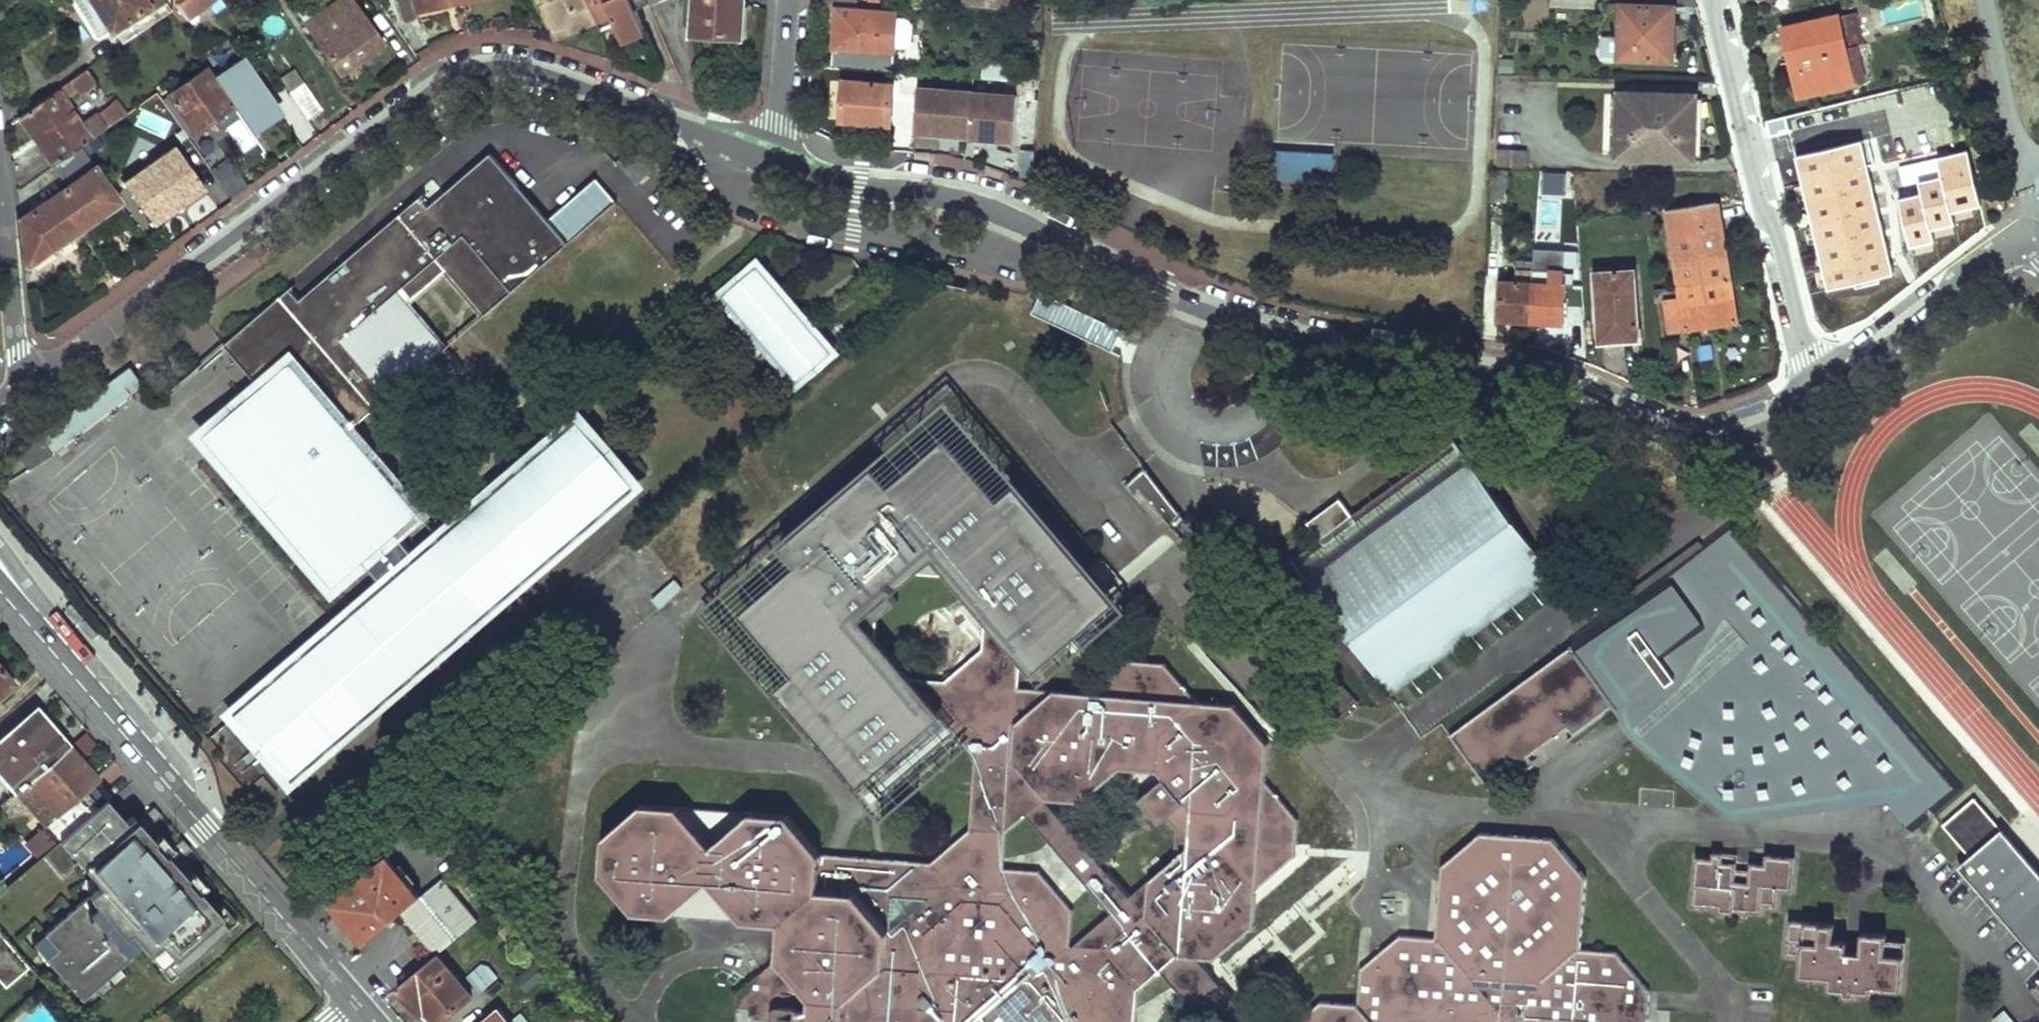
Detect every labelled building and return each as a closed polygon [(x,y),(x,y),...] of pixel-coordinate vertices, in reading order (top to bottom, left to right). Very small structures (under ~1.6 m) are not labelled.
[(125,21),(134,35),(158,17),(155,10),(167,1),(167,0),(93,0),(112,29),(125,21)] [(172,7),(181,18),(205,0),(174,0),(172,7)] [(340,72),(386,40),(359,0),(339,0),(306,22),(340,72)] [(470,0),(419,0),(422,11),(470,0)] [(597,15),(591,0),(540,0),(551,22),(567,15),(573,26),(597,15)] [(597,15),(600,22),(614,17),(623,37),(645,27),(636,4),(646,0),(591,0),(597,15)] [(688,38),(743,41),(746,0),(690,0),(688,38)] [(1620,54),(1674,55),(1675,27),(1669,27),(1670,2),(1635,0),(1622,0),(1620,54)] [(891,66),(892,49),(894,9),(847,7),(835,6),(833,46),(832,62),(891,66)] [(1862,41),(1856,10),(1838,14),(1845,46),(1858,42),(1862,41)] [(906,15),(894,14),(892,44),(905,45),(910,40),(911,21),(906,15)] [(1838,14),(1784,25),(1793,60),(1803,58),(1810,92),(1853,83),(1845,46),(1838,14)] [(567,15),(551,22),(556,34),(573,26),(567,15)] [(1858,42),(1845,46),(1853,83),(1867,80),(1858,42)] [(272,114),(282,108),(246,56),(227,70),(231,77),(223,83),(209,63),(171,90),(198,128),(236,101),(232,95),(240,90),(249,102),(247,104),(262,126),(275,117),(272,114)] [(1803,58),(1793,60),(1802,94),(1810,92),(1803,58)] [(92,73),(98,69),(93,65),(24,116),(56,164),(83,144),(110,124),(101,113),(98,109),(83,120),(70,101),(98,80),(92,73)] [(282,75),(292,89),(291,90),(309,116),(323,105),(305,79),(295,65),(282,75)] [(893,81),(843,77),(840,118),(890,122),(893,81)] [(971,133),(973,89),(918,86),(915,130),(971,133)] [(971,133),(971,135),(998,136),(998,146),(1014,149),(1017,91),(973,89),(971,133)] [(1695,95),(1620,91),(1618,155),(1693,157),(1695,95)] [(117,101),(101,113),(110,124),(125,113),(117,101)] [(1862,142),(1795,158),(1827,289),(1893,273),(1862,142)] [(119,198),(96,164),(83,144),(56,164),(70,184),(57,193),(82,231),(97,220),(95,217),(119,198)] [(1498,146),(1498,164),(1523,165),(1524,147),(1498,146)] [(126,182),(156,226),(209,191),(179,147),(126,182)] [(292,289),(227,345),(274,400),(247,423),(371,567),(387,586),(371,599),(373,601),(263,696),(261,694),(235,717),(265,728),(269,724),(288,746),(284,750),(290,782),(445,648),(429,629),(442,618),(458,637),(636,484),(605,448),(581,420),(568,430),(553,444),(555,445),(427,555),(425,553),(422,557),(400,531),(418,516),(328,448),(351,428),(353,430),(393,395),(466,371),(447,349),(408,303),(446,271),(485,317),(514,292),(570,244),(618,202),(598,179),(550,220),(492,154),(431,207),(422,197),(301,300),(292,289)] [(1333,179),(1334,157),(1274,154),(1273,177),(1333,179)] [(1979,205),(1965,154),(1941,160),(1946,177),(1919,184),(1921,194),(1896,200),(1909,249),(1935,242),(1932,231),(1956,225),(1952,212),(1979,205)] [(1565,195),(1566,174),(1542,173),(1541,195),(1565,195)] [(82,231),(57,193),(23,218),(29,268),(68,237),(70,240),(82,231)] [(1718,198),(1668,205),(1680,281),(1730,275),(1718,198)] [(1659,229),(1657,214),(1646,216),(1648,231),(1659,229)] [(727,293),(798,380),(831,352),(760,265),(727,293)] [(1500,276),(1499,317),(1532,319),(1535,266),(1516,265),(1516,277),(1500,276)] [(1551,278),(1552,266),(1535,266),(1532,319),(1564,320),(1566,279),(1565,279),(1551,278)] [(1565,266),(1552,266),(1551,278),(1565,279),(1565,266)] [(1595,269),(1598,338),(1621,338),(1621,327),(1638,326),(1634,266),(1595,269)] [(1671,327),(1737,318),(1730,275),(1680,281),(1682,294),(1666,297),(1671,327)] [(1111,357),(1123,321),(1040,294),(1028,329),(1111,357)] [(1621,338),(1639,337),(1638,326),(1621,327),(1621,338)] [(144,384),(132,366),(41,432),(54,449),(144,384)] [(54,452),(39,430),(15,447),(29,468),(54,452)] [(1296,557),(1401,689),(1556,568),(1449,435),(1355,511),(1338,490),(1306,515),(1323,536),(1296,557)] [(1162,512),(1173,501),(1134,455),(1115,474),(1125,484),(1129,480),(1162,512)] [(775,957),(742,987),(737,1021),(1132,1021),(1135,967),(1166,938),(1214,944),(1252,913),(1253,861),(1291,827),(1290,796),(1259,759),(1260,723),(1228,688),(1195,687),(1156,647),(1123,645),(1081,681),(1016,679),(1012,602),(1055,564),(1052,536),(1017,498),(985,500),(950,459),(914,458),(878,493),(842,489),(797,530),(802,565),(767,596),(772,631),(801,662),(807,706),(844,746),(880,748),(936,699),(987,753),(975,834),(943,863),(829,857),(795,819),(748,817),(710,851),(676,814),(643,811),(605,842),(603,875),(637,914),(674,915),(711,884),(743,919),(778,921),(775,957)] [(1565,637),(1609,697),(1614,702),(1633,729),(1714,795),(1715,796),(1716,796),(1717,797),(1719,797),(1720,797),(1722,796),(1723,796),(1736,780),(1753,794),(1754,795),(1756,796),(1758,797),(1760,797),(1763,798),(1765,798),(1766,798),(1843,794),(1865,777),(1905,824),(1958,779),(1725,511),(1696,532),(1701,538),(1677,555),(1686,566),(1666,581),(1652,561),(1596,602),(1599,606),(1563,633),(1565,637)] [(445,648),(458,637),(442,618),(429,629),(445,648)] [(1609,697),(1565,637),(1442,727),(1486,786),(1517,764),(1504,751),(1536,715),(1546,729),(1561,718),(1568,727),(1609,697)] [(19,681),(0,659),(0,697),(19,681)] [(0,740),(0,768),(19,789),(31,779),(71,744),(38,707),(0,740)] [(1504,751),(1517,764),(1528,756),(1522,747),(1546,729),(1536,715),(1504,751)] [(71,744),(31,779),(62,812),(95,782),(100,777),(71,744)] [(61,838),(108,797),(95,782),(62,812),(48,824),(61,838)] [(1936,817),(1964,848),(1952,858),(2038,956),(2038,872),(2036,868),(2030,874),(1989,827),(1995,821),(1967,790),(1936,817)] [(108,797),(61,838),(82,862),(89,855),(98,866),(91,872),(101,884),(34,943),(84,999),(97,987),(121,966),(134,955),(131,952),(143,941),(140,938),(146,932),(157,944),(150,950),(163,965),(168,960),(179,971),(231,926),(222,916),(224,914),(219,908),(201,888),(199,890),(187,877),(189,876),(176,860),(181,855),(183,857),(194,847),(185,837),(174,846),(166,853),(155,840),(157,839),(149,829),(166,814),(157,804),(140,819),(135,814),(129,820),(108,797)] [(2036,868),(1995,821),(1989,827),(2030,874),(2036,868)] [(1641,984),(1611,952),(1574,950),(1576,871),(1544,833),(1479,826),(1444,861),(1441,933),(1406,933),(1370,966),(1366,1004),(1332,1004),(1311,1021),(1639,1021),(1641,984)] [(157,839),(155,840),(166,853),(174,846),(163,833),(157,839)] [(1689,856),(1684,911),(1711,913),(1711,919),(1726,919),(1727,915),(1758,917),(1759,910),(1771,911),(1773,889),(1785,890),(1788,855),(1758,853),(1757,861),(1743,861),(1743,868),(1729,867),(1731,852),(1705,851),(1704,857),(1689,856)] [(98,866),(89,855),(82,862),(91,872),(98,866)] [(332,902),(366,943),(402,913),(424,895),(390,855),(332,902)] [(189,876),(187,877),(199,890),(201,888),(207,883),(196,870),(189,876)] [(480,919),(446,877),(424,895),(402,913),(417,930),(423,938),(437,956),(439,954),(480,919)] [(225,902),(219,908),(224,914),(222,916),(231,926),(239,919),(225,902)] [(1800,959),(1799,979),(1826,980),(1826,991),(1843,991),(1843,997),(1858,998),(1859,992),(1873,993),(1874,987),(1901,989),(1903,940),(1880,939),(1880,932),(1855,931),(1853,952),(1839,952),(1840,939),(1825,939),(1827,922),(1784,920),(1782,959),(1800,959)] [(7,981),(30,962),(0,928),(0,972),(7,981)] [(423,938),(417,930),(409,937),(412,940),(416,944),(423,938)] [(418,1008),(425,1002),(442,1021),(443,1021),(474,995),(439,954),(437,956),(401,987),(418,1008)] [(482,990),(497,978),(484,963),(470,976),(482,990)] [(121,966),(97,987),(104,995),(128,974),(121,966)] [(484,1021),(513,1021),(501,1008),(484,1021)] [(176,1017),(170,1009),(155,1021),(170,1021),(176,1017)] [(2007,1012),(1994,1020),(1995,1021),(2013,1021),(2007,1012)]
